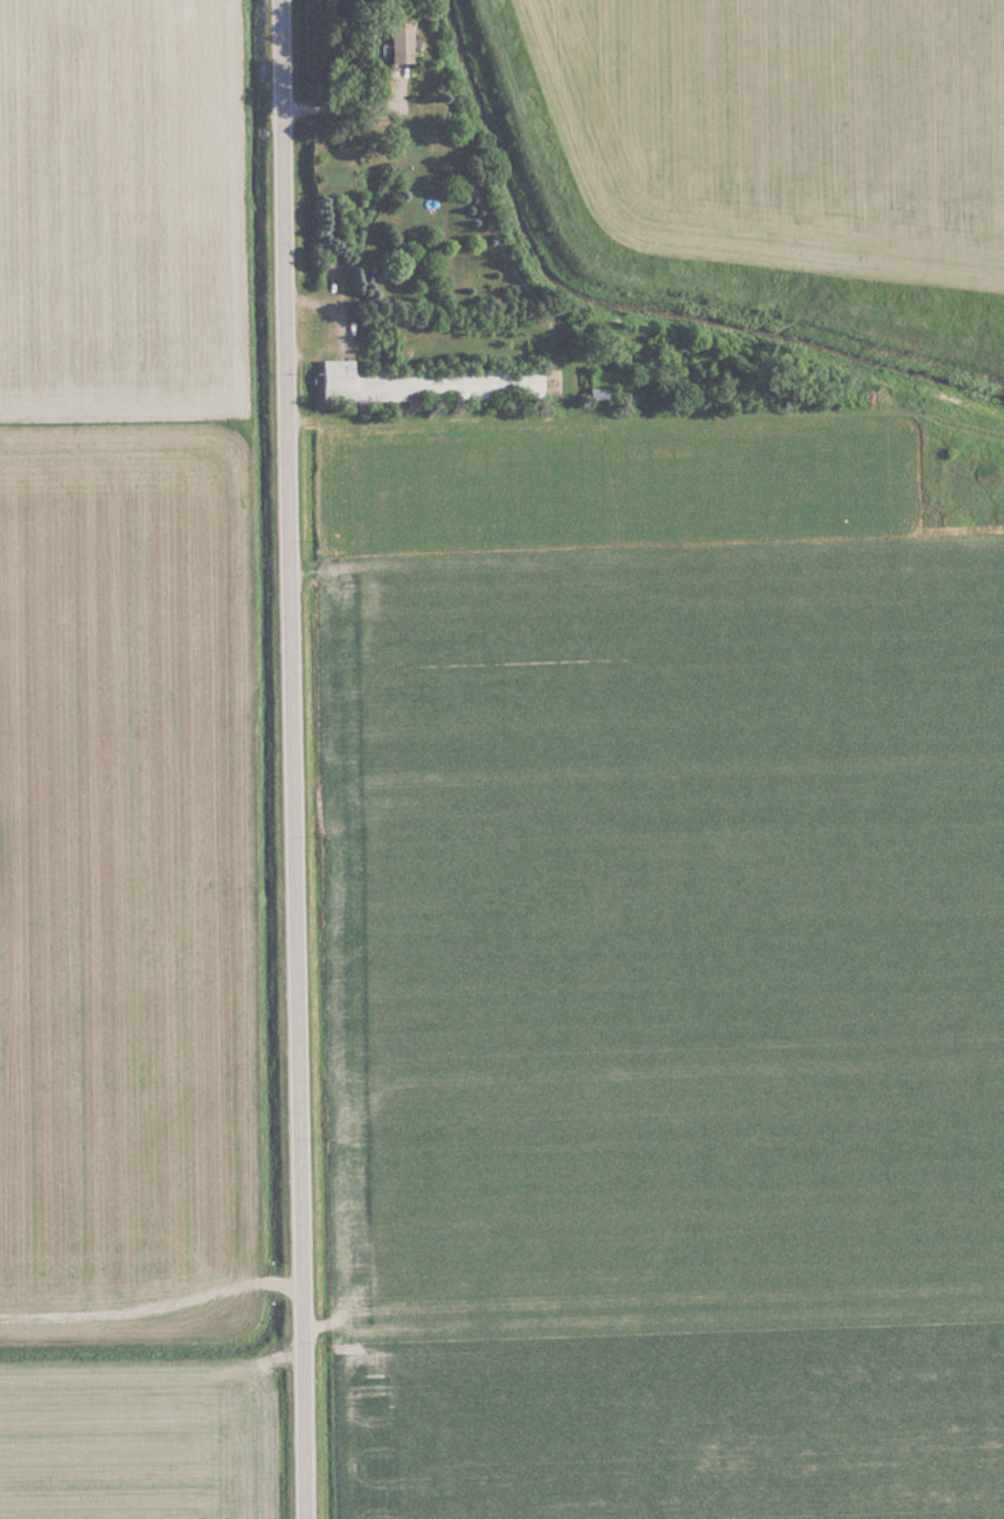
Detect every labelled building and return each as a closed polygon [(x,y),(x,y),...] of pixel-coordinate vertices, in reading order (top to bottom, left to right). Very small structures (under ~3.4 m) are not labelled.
[(407,63),(407,25),(386,25),(386,63),(407,63)] [(353,372),(353,360),(317,360),(317,400),(539,398),(539,370),(353,372)]
